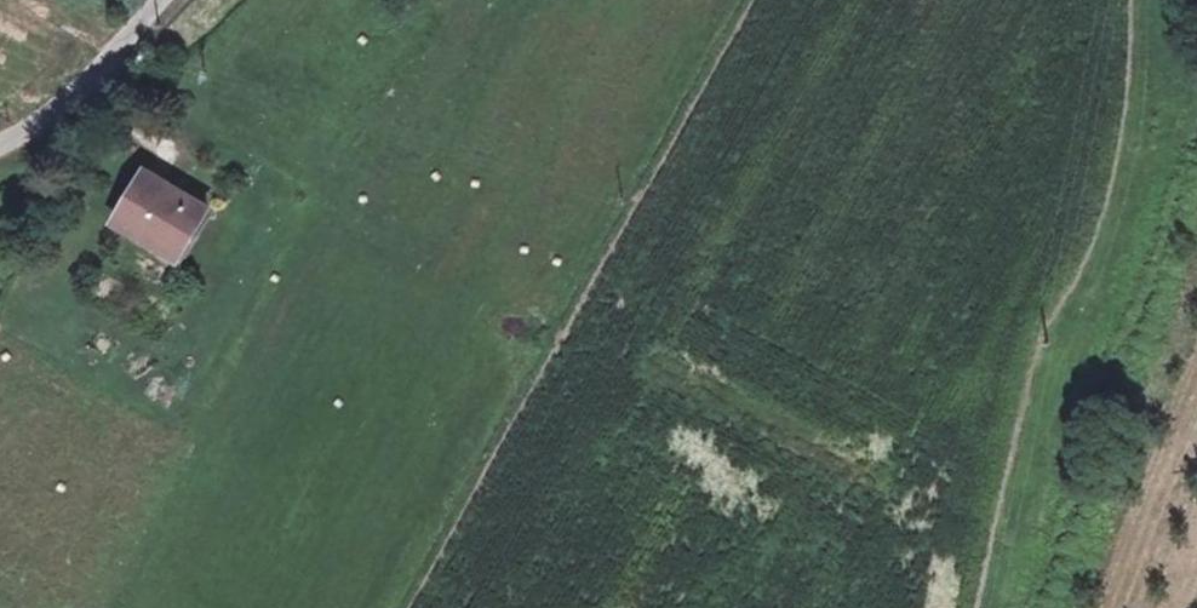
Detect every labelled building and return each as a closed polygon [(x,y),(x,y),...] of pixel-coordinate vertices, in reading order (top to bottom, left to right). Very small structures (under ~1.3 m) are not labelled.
[(211,209),(144,175),(117,225),(182,260),(211,209)]
